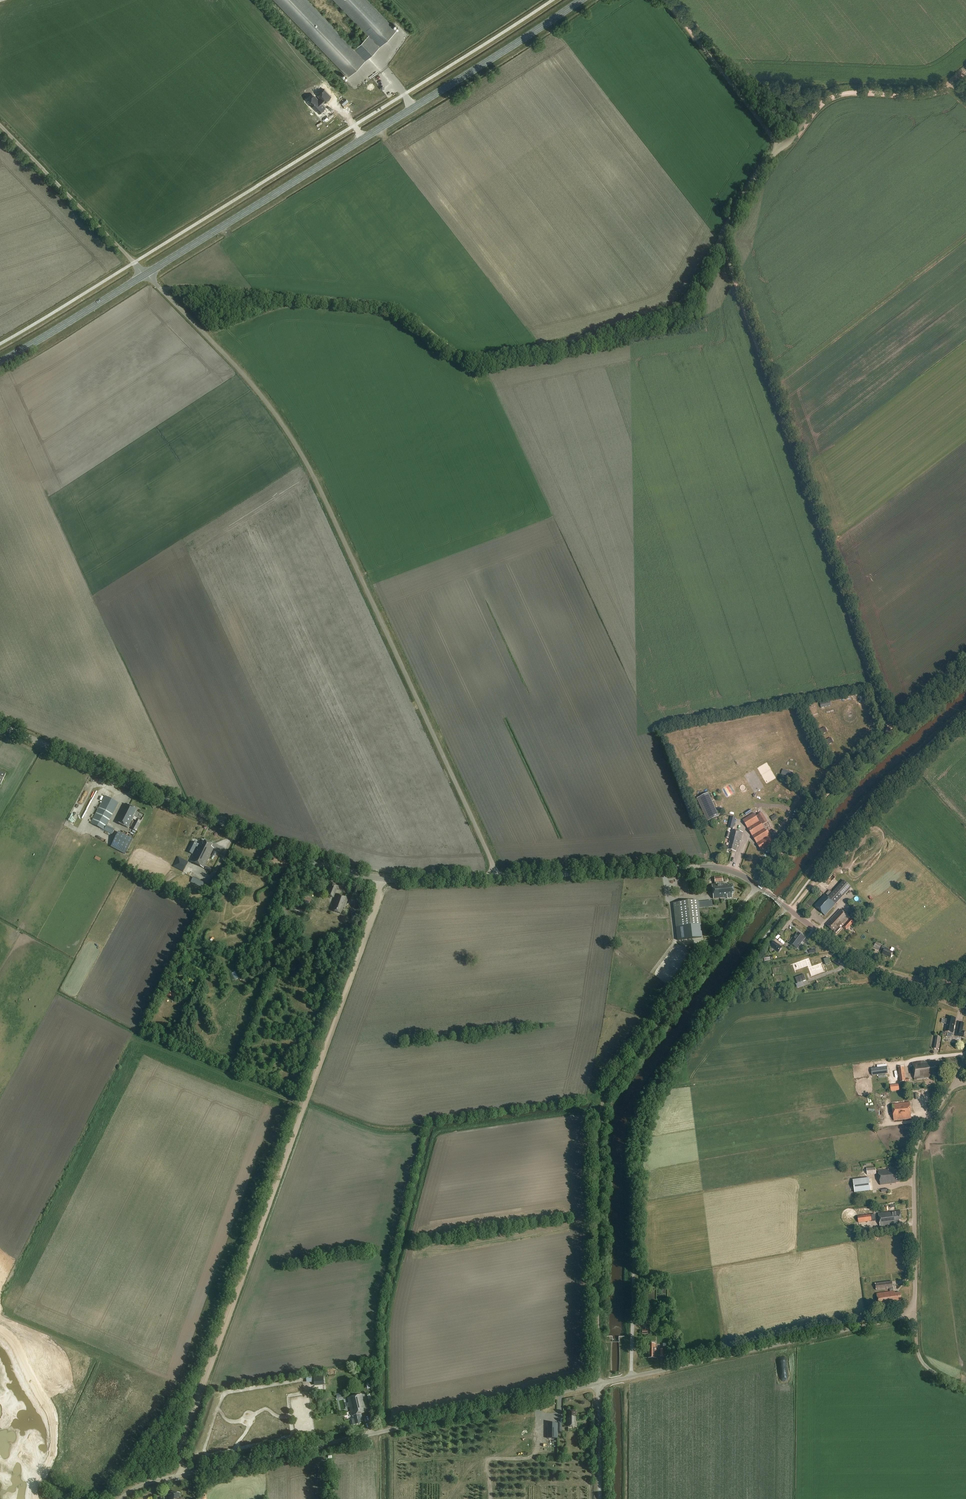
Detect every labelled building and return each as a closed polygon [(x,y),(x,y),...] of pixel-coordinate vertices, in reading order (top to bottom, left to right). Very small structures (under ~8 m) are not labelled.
[(307,0),(275,0),(349,77),(396,31),(367,0),(335,0),(367,34),(353,48),(307,0)] [(324,102),(325,102),(330,98),(331,96),(325,89),(323,91),(319,94),(322,97),(319,100),(316,97),(310,103),(319,113),(326,107),(323,104),(324,102)] [(783,770),(782,774),(791,778),(793,773),(783,770)] [(697,798),(708,822),(719,816),(709,793),(697,798)] [(90,823),(112,834),(115,829),(107,825),(119,803),(105,795),(90,823)] [(131,828),(136,831),(141,821),(133,817),(133,816),(136,810),(125,804),(115,822),(127,828),(132,818),(135,821),(131,828)] [(754,813),(743,820),(752,836),(761,851),(774,843),(770,837),(772,836),(768,830),(766,831),(765,829),(762,825),(768,821),(763,813),(756,817),(754,813)] [(728,849),(736,851),(738,844),(739,844),(740,841),(742,832),(732,829),(729,842),(730,842),(728,849)] [(119,832),(113,843),(127,851),(133,839),(119,832)] [(190,862),(203,868),(214,848),(211,847),(212,844),(204,840),(203,843),(202,842),(200,845),(192,840),(187,851),(192,853),(196,846),(198,847),(190,862)] [(173,866),(183,871),(188,861),(178,856),(173,866)] [(190,882),(204,888),(206,883),(192,876),(190,882)] [(715,885),(712,885),(713,899),(718,898),(718,894),(718,891),(724,890),(726,890),(727,893),(729,893),(729,892),(734,892),(733,885),(727,885),(727,884),(723,885),(722,877),(714,878),(715,885)] [(828,891),(837,882),(834,880),(825,889),(828,891)] [(331,886),(329,890),(327,889),(325,894),(333,897),(336,888),(339,889),(341,885),(330,881),(329,885),(331,886)] [(844,881),(828,898),(835,905),(851,888),(844,881)] [(718,894),(718,898),(727,897),(727,898),(732,898),(732,894),(734,894),(734,892),(729,892),(729,893),(727,893),(726,890),(724,890),(718,891),(718,894)] [(825,895),(814,906),(825,916),(835,905),(828,898),(825,895)] [(134,910),(139,899),(133,896),(128,907),(134,910)] [(333,912),(340,915),(342,909),(344,909),(347,899),(337,896),(333,906),(334,906),(333,909),(334,910),(333,912)] [(680,928),(676,928),(678,940),(702,938),(698,901),(678,903),(680,928)] [(833,931),(836,934),(841,929),(840,928),(841,926),(842,926),(850,918),(840,910),(826,925),(832,931),(833,931)] [(843,927),(846,930),(854,921),(851,918),(843,927)] [(802,942),(805,938),(798,933),(796,935),(795,935),(794,937),(794,938),(793,937),(789,943),(797,949),(801,944),(801,943),(802,942)] [(774,942),(770,946),(776,950),(779,953),(782,948),(779,946),(774,942)] [(882,954),(890,958),(893,953),(890,951),(890,950),(883,946),(881,950),(884,952),(882,954)] [(818,977),(820,983),(824,981),(824,980),(828,979),(825,972),(827,971),(823,962),(813,966),(809,958),(794,964),(797,972),(809,968),(812,977),(820,974),(821,976),(818,977)] [(235,984),(240,981),(235,973),(230,975),(235,984)] [(804,975),(796,978),(798,984),(806,980),(804,975)] [(945,1031),(953,1033),(956,1019),(948,1017),(945,1031)] [(912,1064),(915,1080),(930,1078),(930,1076),(940,1074),(939,1062),(928,1064),(925,1063),(925,1062),(912,1064)] [(871,1068),(872,1075),(888,1073),(887,1066),(871,1068)] [(904,1067),(898,1068),(900,1082),(909,1081),(909,1079),(905,1079),(904,1067)] [(892,1105),(894,1121),(911,1119),(910,1103),(892,1105)] [(875,1167),(867,1168),(867,1175),(876,1174),(875,1167)] [(879,1171),(881,1185),(896,1183),(900,1182),(899,1170),(897,1170),(896,1167),(893,1168),(893,1169),(892,1169),(892,1170),(888,1170),(879,1171)] [(869,1178),(853,1180),(855,1193),(871,1191),(869,1178)] [(879,1214),(881,1227),(900,1224),(900,1220),(902,1219),(901,1211),(879,1214)] [(877,1294),(879,1307),(897,1305),(897,1302),(902,1302),(901,1293),(895,1293),(895,1291),(893,1292),(892,1281),(875,1283),(876,1290),(889,1288),(890,1292),(877,1294)] [(648,1358),(656,1358),(656,1355),(660,1355),(660,1356),(663,1356),(665,1356),(665,1349),(659,1349),(659,1350),(656,1350),(656,1349),(655,1349),(656,1343),(647,1343),(647,1349),(648,1349),(648,1358)] [(352,1419),(353,1425),(361,1424),(361,1421),(363,1421),(361,1414),(365,1413),(361,1395),(348,1398),(352,1416),(353,1419),(352,1419)] [(567,1427),(576,1427),(576,1420),(575,1420),(575,1411),(568,1411),(568,1417),(567,1417),(567,1427)] [(547,1423),(547,1439),(558,1439),(558,1432),(562,1432),(562,1424),(547,1423)]
